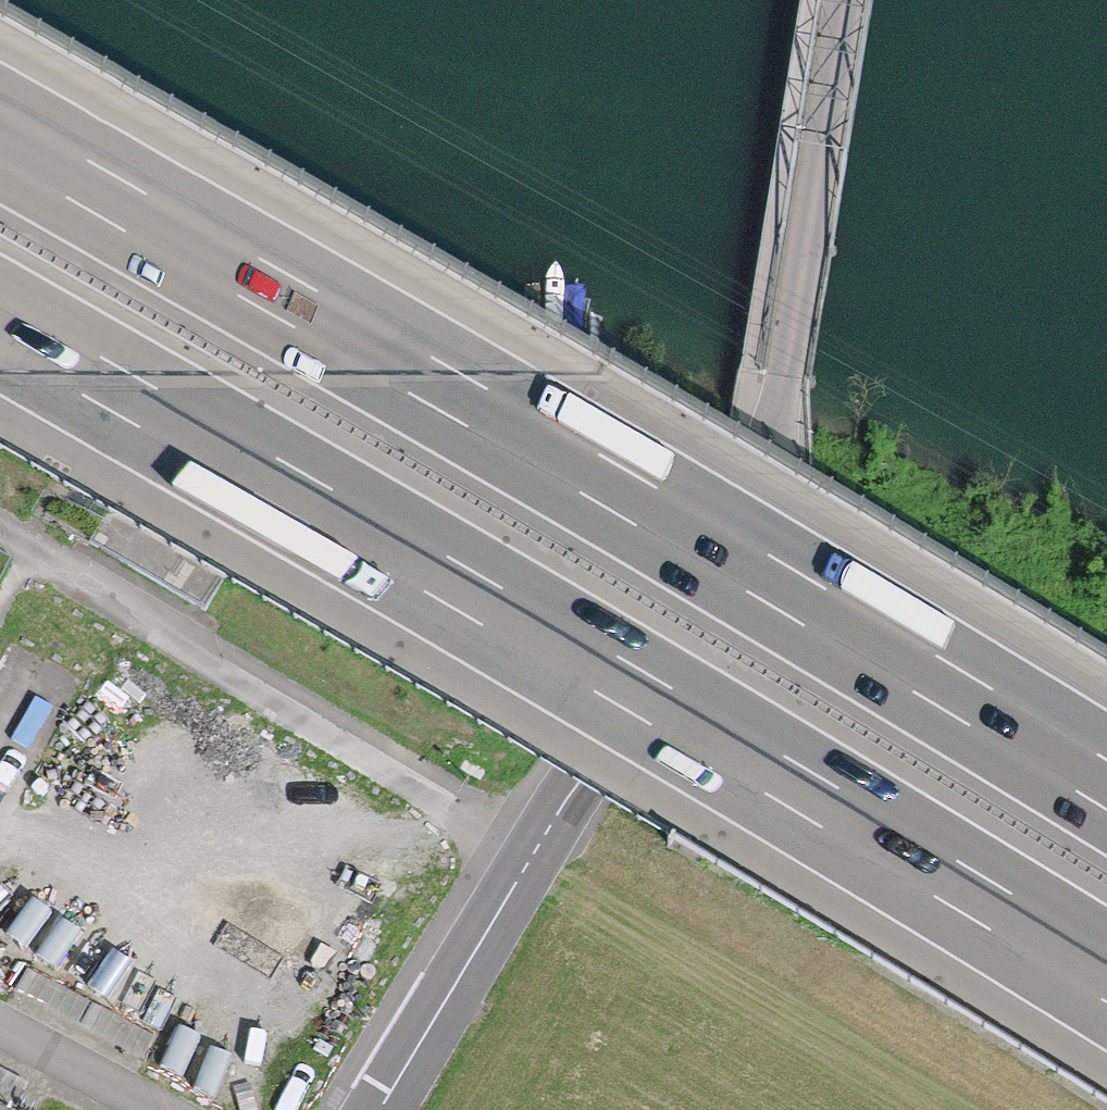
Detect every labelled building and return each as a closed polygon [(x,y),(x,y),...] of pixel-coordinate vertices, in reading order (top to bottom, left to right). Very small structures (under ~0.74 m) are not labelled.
[(153,1034),(27,967),(15,990),(140,1057),(153,1034)] [(0,1067),(0,1099),(4,1102),(18,1076),(0,1067)]
